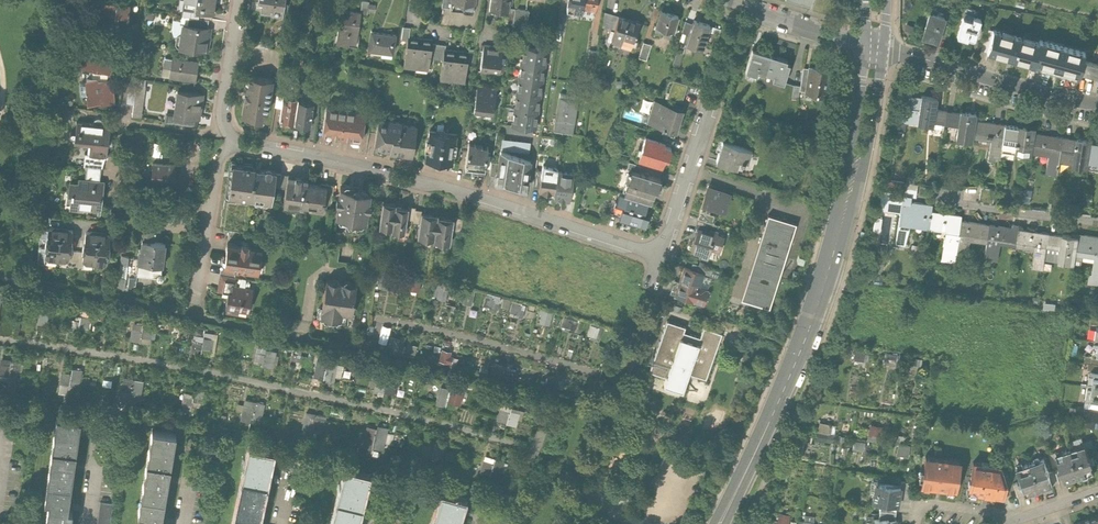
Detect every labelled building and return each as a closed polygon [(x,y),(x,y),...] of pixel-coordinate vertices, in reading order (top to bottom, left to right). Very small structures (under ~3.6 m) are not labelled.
[(114,18),(116,0),(94,0),(94,15),(104,16),(103,20),(114,18)] [(114,18),(122,18),(128,19),(130,0),(128,0),(116,0),(114,18)] [(184,6),(216,10),(218,0),(185,0),(184,6)] [(258,8),(281,12),(282,0),(259,0),(258,8)] [(442,4),(463,7),(464,11),(472,12),(474,8),(475,0),(442,0),(442,4)] [(489,7),(508,10),(510,0),(490,0),(489,7)] [(582,7),(596,9),(597,0),(583,0),(582,7)] [(1017,1),(1015,8),(1024,10),(1025,4),(1017,1)] [(361,10),(340,6),(334,43),(356,46),(361,10)] [(528,9),(515,7),(513,20),(527,22),(528,9)] [(679,15),(660,9),(655,24),(656,25),(654,29),(669,34),(671,30),(674,31),(679,15)] [(602,26),(613,29),(618,14),(604,10),(602,26)] [(639,20),(618,13),(618,14),(613,29),(610,38),(621,41),(623,35),(633,39),(639,20)] [(944,18),(930,13),(922,37),(937,41),(944,18)] [(972,20),(963,17),(957,36),(967,39),(968,36),(974,38),(975,34),(976,35),(978,34),(980,26),(978,26),(980,19),(973,17),(972,20)] [(711,25),(692,19),(685,43),(704,49),(711,25)] [(690,22),(685,20),(681,32),(687,33),(690,22)] [(213,26),(184,22),(182,31),(177,33),(177,42),(180,44),(180,47),(209,51),(212,31),(213,26)] [(400,37),(407,38),(408,33),(410,25),(402,24),(400,37)] [(916,27),(907,24),(905,31),(914,34),(916,27)] [(395,30),(369,26),(366,47),(392,51),(395,30)] [(980,50),(987,52),(993,32),(987,30),(980,50)] [(1039,44),(993,31),(993,32),(987,52),(987,53),(1033,65),(1034,63),(1039,44)] [(420,35),(408,33),(407,38),(403,65),(415,67),(420,35)] [(433,37),(420,35),(415,67),(428,69),(430,56),(432,42),(433,37)] [(98,78),(107,78),(109,70),(112,71),(114,68),(120,49),(116,48),(103,43),(89,38),(81,62),(88,65),(85,76),(98,76),(98,78)] [(265,40),(251,38),(251,45),(264,46),(265,40)] [(752,42),(747,40),(743,52),(749,53),(752,42)] [(651,43),(643,41),(638,56),(646,58),(651,43)] [(432,42),(430,56),(442,58),(444,47),(445,44),(432,42)] [(493,44),(483,42),(480,67),(490,68),(493,44)] [(1039,44),(1034,63),(1079,75),(1082,63),(1085,54),(1039,42),(1039,44)] [(493,44),(490,68),(500,69),(503,45),(493,44)] [(548,49),(523,45),(520,61),(546,65),(548,49)] [(452,80),(456,49),(444,47),(442,58),(439,78),(452,80)] [(470,48),(469,51),(467,62),(473,63),(475,48),(470,48)] [(772,54),(753,48),(746,70),(757,74),(758,70),(766,72),(772,54)] [(456,49),(452,80),(464,82),(467,62),(469,51),(456,49)] [(597,49),(587,49),(586,68),(596,69),(597,49)] [(683,52),(677,50),(673,63),(678,65),(683,52)] [(787,58),(772,54),(766,72),(774,75),(773,78),(783,82),(789,63),(786,62),(787,58)] [(200,60),(173,57),(173,58),(164,56),(162,74),(170,76),(170,77),(197,81),(200,60)] [(546,65),(520,61),(518,77),(543,81),(546,65)] [(1082,63),(1079,75),(1097,81),(1097,67),(1082,63)] [(802,67),(799,89),(804,90),(803,92),(827,95),(827,93),(832,94),(835,70),(830,70),(831,68),(808,65),(808,67),(802,67)] [(98,76),(85,76),(87,101),(88,103),(115,102),(114,81),(113,77),(107,78),(98,78),(98,76)] [(271,80),(245,76),(242,95),(239,116),(250,118),(250,120),(262,122),(264,110),(267,111),(271,80)] [(132,116),(142,117),(148,79),(138,77),(132,116)] [(543,81),(518,77),(516,92),(541,96),(543,81)] [(486,87),(476,86),(472,110),(482,112),(486,87)] [(486,87),(482,112),(492,113),(496,89),(486,87)] [(205,93),(179,89),(175,115),(189,117),(201,119),(202,113),(205,93)] [(541,96),(516,92),(513,107),(539,111),(541,96)] [(578,94),(559,92),(553,130),(572,133),(574,123),(579,99),(577,98),(578,94)] [(934,122),(936,109),(937,98),(904,94),(900,121),(933,126),(934,122)] [(280,106),(278,121),(292,123),(296,99),(296,97),(282,95),(280,106)] [(312,101),(310,110),(317,111),(319,99),(312,98),(312,101)] [(296,99),(292,123),(308,126),(310,110),(312,101),(296,99)] [(683,108),(653,99),(646,121),(664,127),(675,130),(683,108)] [(365,111),(325,104),(320,134),(360,140),(365,111)] [(511,125),(536,128),(539,111),(513,107),(511,125)] [(973,138),(976,119),(976,114),(936,109),(934,122),(957,126),(955,140),(972,142),(973,138)] [(175,115),(167,114),(166,122),(188,125),(189,117),(175,115)] [(400,119),(377,116),(372,147),(387,149),(387,151),(411,155),(415,124),(400,122),(400,119)] [(1001,152),(1004,124),(976,119),(973,138),(991,141),(987,160),(999,161),(1001,152)] [(108,125),(77,122),(74,142),(92,144),(90,155),(108,157),(109,148),(112,126),(108,125)] [(1031,154),(1034,132),(1034,128),(1004,124),(1001,152),(1030,156),(1031,154)] [(675,130),(664,127),(662,133),(663,133),(673,137),(675,130)] [(457,133),(427,129),(423,160),(453,164),(457,133)] [(648,129),(646,134),(662,139),(663,133),(662,133),(648,129)] [(147,131),(134,130),(133,142),(144,142),(146,143),(147,131)] [(1059,164),(1064,137),(1034,132),(1031,154),(1049,157),(1046,174),(1057,176),(1059,164)] [(646,134),(645,134),(637,158),(662,166),(664,157),(667,158),(671,147),(664,145),(666,141),(662,139),(646,134)] [(1093,154),(1094,143),(1095,141),(1064,137),(1059,164),(1075,166),(1074,167),(1090,169),(1092,160),(1093,154)] [(530,141),(501,138),(500,148),(529,152),(530,141)] [(752,148),(722,139),(717,154),(715,160),(737,167),(739,158),(748,160),(752,148)] [(473,173),(478,143),(474,142),(474,141),(467,140),(465,159),(463,170),(469,171),(469,172),(473,173)] [(144,142),(133,142),(132,153),(143,154),(144,142)] [(478,143),(473,173),(476,174),(476,175),(483,176),(485,164),(486,155),(487,146),(480,145),(480,143),(478,143)] [(530,161),(499,150),(497,163),(494,176),(493,183),(502,183),(502,182),(517,188),(517,189),(526,190),(530,161)] [(90,155),(85,154),(84,167),(87,167),(102,169),(106,169),(108,157),(90,155)] [(631,170),(638,172),(640,165),(628,161),(626,168),(631,170)] [(173,165),(153,163),(152,184),(176,186),(178,165),(173,165)] [(234,164),(232,166),(231,174),(230,175),(228,184),(229,185),(228,193),(229,195),(230,195),(250,198),(255,169),(253,167),(234,164)] [(87,167),(86,179),(101,181),(102,169),(87,167)] [(255,168),(255,169),(250,198),(250,199),(270,202),(273,186),(275,173),(275,171),(272,171),(272,170),(270,168),(268,167),(265,169),(265,170),(255,168)] [(557,172),(542,169),(541,171),(539,189),(539,193),(554,195),(557,172)] [(539,189),(541,171),(535,170),(533,188),(539,189)] [(557,170),(557,172),(554,195),(553,197),(569,199),(573,172),(557,170)] [(638,172),(631,170),(623,193),(648,201),(650,202),(652,195),(653,195),(655,190),(657,190),(660,179),(638,172)] [(281,174),(275,173),(273,186),(279,187),(281,174)] [(286,188),(288,175),(281,174),(279,187),(286,188)] [(288,174),(288,175),(286,188),(283,205),(303,208),(303,205),(307,182),(308,178),(295,176),(295,175),(288,174)] [(105,181),(101,181),(86,179),(80,178),(79,183),(71,182),(69,201),(71,201),(70,209),(102,213),(105,188),(105,181)] [(916,197),(917,183),(913,183),(906,182),(904,181),(902,193),(911,195),(916,197)] [(326,185),(307,182),(303,205),(322,208),(323,208),(326,185)] [(326,182),(326,185),(323,208),(322,208),(322,209),(330,210),(334,184),(326,182)] [(704,194),(701,204),(702,204),(710,207),(725,211),(731,192),(707,184),(704,194)] [(353,188),(340,186),(336,216),(350,218),(350,219),(366,221),(370,192),(362,191),(362,190),(353,189),(353,188)] [(900,211),(902,193),(882,189),(878,208),(900,211)] [(621,208),(619,218),(645,226),(648,217),(644,215),(648,201),(623,193),(618,191),(616,202),(614,201),(614,205),(621,208)] [(928,227),(931,210),(932,204),(910,200),(911,195),(902,193),(900,211),(895,242),(905,244),(909,224),(928,227)] [(250,198),(230,195),(224,230),(238,231),(241,218),(247,218),(250,199),(250,198)] [(614,205),(614,201),(612,201),(608,215),(619,218),(621,208),(614,205)] [(394,204),(382,202),(381,212),(379,226),(391,228),(394,206),(394,204)] [(710,207),(702,204),(701,210),(708,212),(710,207)] [(407,208),(406,218),(413,219),(414,209),(415,206),(408,205),(407,208)] [(407,208),(394,206),(391,228),(391,230),(404,232),(406,218),(407,208)] [(708,212),(701,210),(698,217),(711,222),(714,214),(708,212)] [(955,246),(960,219),(961,215),(931,210),(928,227),(946,230),(941,260),(953,262),(955,246)] [(436,214),(420,212),(419,222),(417,237),(433,239),(436,217),(436,214)] [(767,214),(740,298),(765,306),(769,307),(779,276),(795,223),(767,214)] [(453,220),(436,217),(433,239),(432,241),(449,244),(451,229),(453,220)] [(453,220),(451,229),(461,230),(462,218),(453,217),(453,220)] [(989,223),(960,219),(955,246),(969,248),(970,240),(986,243),(989,223)] [(161,222),(144,220),(143,231),(159,234),(161,222)] [(986,243),(982,264),(991,266),(992,261),(997,261),(1000,243),(1017,246),(1019,228),(1019,225),(1011,224),(1011,227),(989,223),(986,243)] [(694,239),(690,251),(707,258),(710,248),(719,251),(724,235),(699,226),(694,239)] [(46,258),(58,259),(62,229),(56,228),(50,227),(46,258)] [(1049,233),(1019,228),(1017,246),(1034,248),(1031,268),(1043,270),(1045,260),(1049,233)] [(68,230),(62,229),(58,259),(70,261),(73,230),(68,230)] [(84,263),(95,264),(99,234),(93,233),(87,232),(84,263)] [(1078,237),(1049,233),(1045,260),(1075,265),(1075,264),(1078,237)] [(1078,237),(1075,264),(1081,265),(1083,255),(1094,257),(1092,274),(1089,273),(1087,284),(1097,285),(1097,236),(1079,233),(1078,237)] [(105,234),(99,234),(95,264),(107,265),(111,235),(105,234)] [(140,260),(138,275),(154,277),(159,278),(160,279),(161,280),(163,280),(164,278),(164,276),(162,275),(163,267),(166,268),(168,244),(142,241),(140,260)] [(227,243),(224,267),(235,269),(258,272),(262,249),(247,247),(248,243),(242,242),(242,246),(227,243)] [(138,275),(140,260),(119,257),(115,289),(129,291),(136,287),(138,275)] [(234,275),(235,269),(224,267),(220,266),(219,273),(234,275)] [(703,274),(684,268),(679,282),(675,296),(704,305),(707,294),(697,290),(703,274)] [(232,285),(233,285),(235,276),(221,273),(218,290),(228,292),(228,291),(231,291),(232,285)] [(411,277),(409,287),(420,290),(423,279),(411,277)] [(356,283),(326,278),(321,315),(341,318),(342,312),(352,313),(356,283)] [(448,297),(450,289),(461,291),(460,301),(474,303),(476,286),(437,281),(435,295),(448,297)] [(248,310),(252,289),(233,285),(232,285),(231,291),(228,291),(228,292),(224,310),(238,313),(239,308),(248,310)] [(489,291),(484,307),(499,312),(504,296),(489,291)] [(506,297),(504,306),(511,307),(512,298),(506,297)] [(514,301),(512,316),(523,318),(526,303),(514,301)] [(1055,304),(1044,303),(1043,309),(1055,311),(1055,304)] [(89,332),(93,307),(81,305),(79,318),(73,317),(71,329),(89,332)] [(536,317),(537,310),(529,308),(528,315),(536,317)] [(544,308),(540,322),(551,325),(555,312),(544,308)] [(132,339),(153,344),(159,317),(137,312),(132,339)] [(666,320),(649,371),(665,377),(663,385),(683,391),(684,388),(689,374),(706,380),(722,334),(703,327),(700,337),(683,332),(685,326),(666,320)] [(589,335),(599,337),(601,326),(591,324),(589,335)] [(206,353),(207,347),(205,347),(206,334),(196,333),(193,351),(206,353)] [(215,348),(218,337),(208,335),(205,346),(215,348)] [(419,352),(419,342),(407,342),(408,335),(391,335),(391,351),(419,352)] [(256,364),(277,366),(279,348),(258,345),(256,364)] [(443,349),(442,360),(455,361),(456,350),(443,349)] [(303,353),(296,352),(294,359),(301,361),(303,353)] [(316,375),(327,377),(330,358),(346,361),(345,367),(352,368),(353,361),(320,355),(316,375)] [(337,375),(343,376),(345,362),(330,360),(327,379),(336,380),(337,375)] [(1097,371),(1097,364),(1089,362),(1088,369),(1090,370),(1097,371)] [(72,394),(73,385),(72,385),(74,368),(63,367),(61,393),(72,394)] [(73,383),(82,384),(85,369),(76,367),(73,383)] [(346,368),(345,375),(352,376),(353,369),(346,368)] [(399,394),(404,376),(380,370),(376,389),(399,394)] [(1090,370),(1088,386),(1097,387),(1097,371),(1090,370)] [(142,399),(147,380),(136,377),(131,397),(142,399)] [(438,403),(448,406),(453,387),(443,384),(438,403)] [(193,411),(197,388),(186,386),(183,409),(193,411)] [(1088,386),(1086,400),(1097,402),(1097,387),(1088,386)] [(450,400),(463,403),(466,391),(454,387),(450,400)] [(198,388),(194,404),(203,407),(207,390),(198,388)] [(267,402),(238,398),(236,418),(264,421),(267,402)] [(1086,402),(1085,409),(1097,411),(1097,404),(1086,402)] [(502,404),(498,421),(519,426),(523,409),(502,404)] [(326,434),(331,416),(308,410),(303,428),(326,434)] [(1091,410),(1088,428),(1097,430),(1097,412),(1091,410)] [(52,449),(76,452),(79,432),(80,419),(57,416),(52,449)] [(831,430),(836,431),(838,422),(823,419),(818,437),(828,439),(831,430)] [(381,425),(375,446),(392,451),(398,430),(381,425)] [(147,463),(170,467),(173,447),(176,433),(152,429),(147,463)] [(429,437),(425,454),(443,459),(448,442),(429,437)] [(855,446),(866,448),(867,439),(856,438),(855,446)] [(899,440),(898,455),(911,456),(911,441),(899,440)] [(1085,444),(1070,449),(1078,476),(1094,471),(1085,444)] [(242,479),(266,484),(270,465),(273,451),(249,446),(242,479)] [(47,482),(71,486),(74,466),(76,452),(52,449),(47,482)] [(1078,476),(1070,449),(1056,454),(1065,480),(1078,476)] [(486,454),(481,472),(504,479),(510,462),(486,454)] [(961,461),(924,454),(919,483),(955,490),(961,461)] [(1043,458),(1014,467),(1019,482),(1023,494),(1052,485),(1043,458)] [(1000,466),(972,461),(966,493),(1004,500),(1006,483),(1000,466)] [(141,496),(165,500),(168,480),(170,467),(147,463),(141,496)] [(337,500),(360,506),(365,486),(369,473),(345,467),(337,500)] [(235,513),(259,517),(263,497),(266,484),(242,479),(235,513)] [(901,484),(874,480),(871,498),(879,500),(896,503),(898,503),(901,484)] [(47,482),(45,499),(49,500),(46,523),(70,523),(72,510),(68,509),(68,506),(71,486),(47,482)] [(1017,496),(1023,494),(1019,482),(1012,484),(1017,496)] [(460,512),(464,499),(441,492),(431,523),(456,523),(460,512)] [(141,496),(138,513),(142,513),(140,523),(165,523),(161,523),(161,520),(165,500),(141,496)] [(337,500),(331,523),(355,523),(357,519),(360,506),(337,500)] [(878,506),(895,508),(896,503),(879,500),(878,506)] [(100,502),(97,523),(110,523),(113,504),(100,502)] [(895,508),(878,506),(878,514),(888,514),(889,515),(894,515),(895,508)] [(783,523),(789,523),(791,511),(780,510),(779,523),(783,523)] [(235,513),(233,523),(257,523),(259,517),(235,513)] [(897,515),(894,515),(889,515),(888,514),(878,514),(868,515),(869,523),(898,523),(897,515)]
